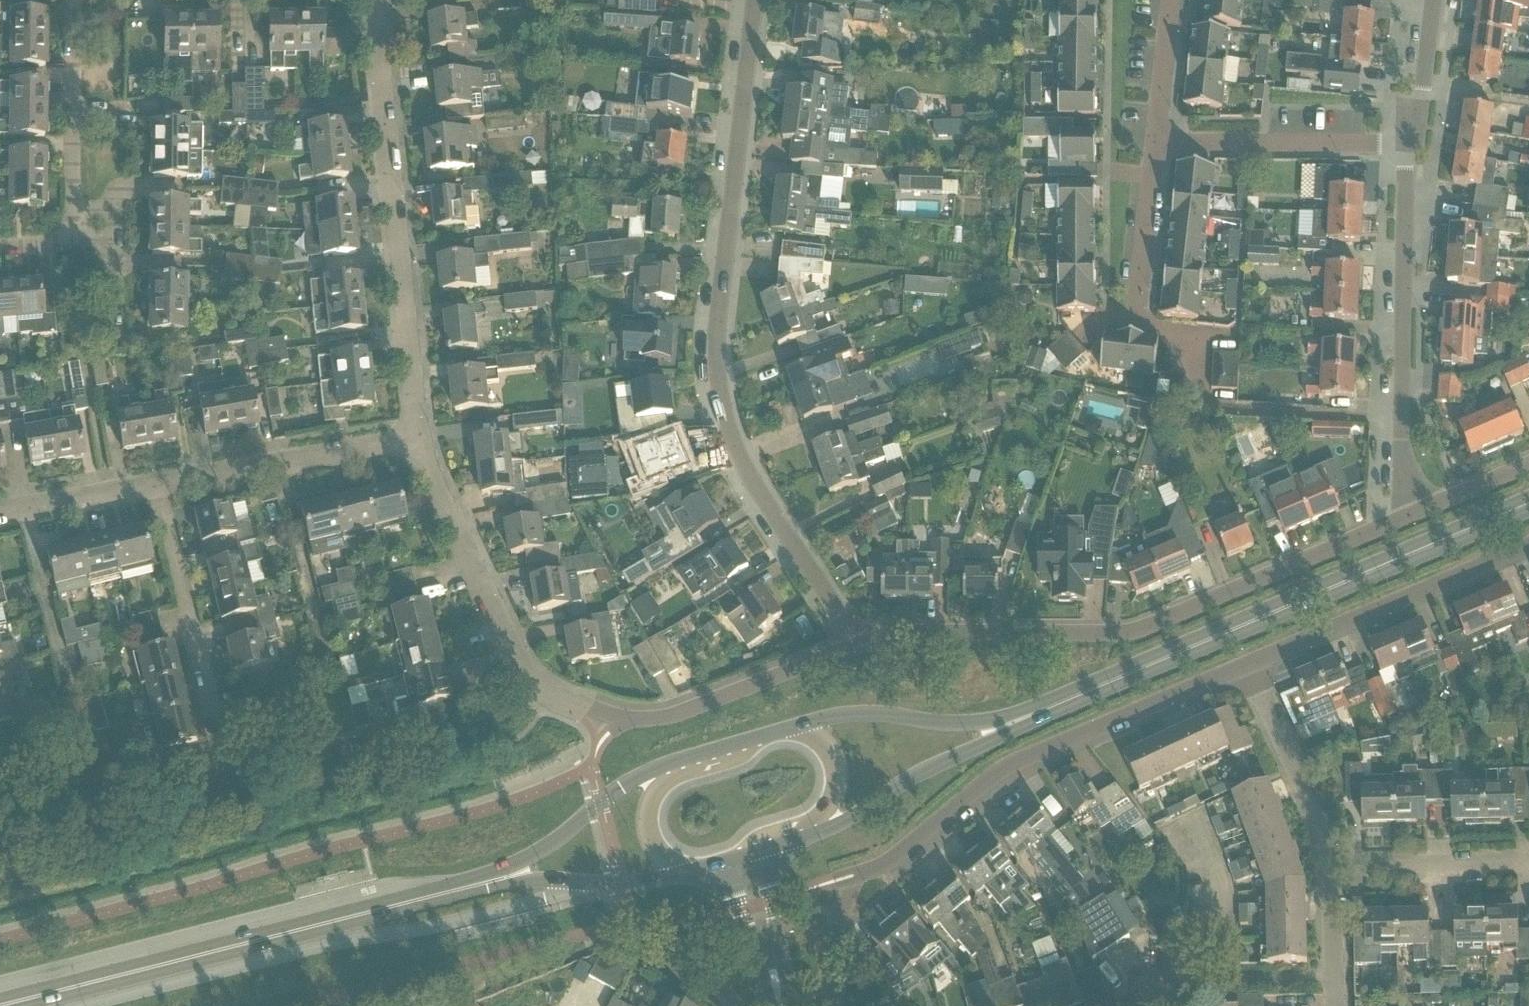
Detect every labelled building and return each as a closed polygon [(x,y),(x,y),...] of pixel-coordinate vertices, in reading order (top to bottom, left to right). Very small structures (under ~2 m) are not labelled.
[(521,10),(520,0),(490,0),(491,13),(521,10)] [(620,12),(645,14),(656,14),(657,0),(621,0),(620,2),(620,12)] [(1059,16),(1095,16),(1095,0),(1059,0),(1059,16)] [(1204,24),(1240,28),(1243,1),(1234,0),(1207,0),(1204,24)] [(1285,6),(1311,10),(1313,0),(1286,0),(1285,6)] [(1311,14),(1329,16),(1331,1),(1326,0),(1313,0),(1311,10),(1311,14)] [(1476,29),(1504,33),(1516,35),(1518,20),(1519,10),(1528,11),(1528,0),(1492,0),(1491,5),(1479,3),(1476,29)] [(1265,3),(1263,18),(1272,19),(1274,5),(1265,3)] [(856,5),(854,21),(878,24),(881,8),(856,5)] [(605,20),(605,27),(645,29),(656,30),(656,28),(661,28),(662,14),(656,14),(645,14),(620,12),(606,11),(605,20)] [(798,12),(794,44),(804,45),(802,62),(843,67),(845,49),(840,48),(844,18),(842,18),(824,16),(818,15),(798,12)] [(1346,13),(1343,39),(1371,42),(1374,16),(1354,14),(1346,13)] [(45,15),(0,15),(0,41),(44,41),(45,15)] [(478,29),(477,15),(463,17),(463,16),(431,19),(434,50),(447,49),(449,62),(467,60),(479,59),(477,42),(466,44),(464,30),(478,29)] [(1059,16),(1059,39),(1095,39),(1095,16),(1059,16)] [(296,72),(296,55),(295,18),(269,19),(269,55),(270,55),(270,72),(296,72)] [(322,32),(321,18),(295,18),(296,55),(308,54),(309,71),(322,71),(322,58),(344,58),(343,32),(322,32)] [(191,73),(218,73),(217,19),(190,20),(191,56),(191,73)] [(191,85),(191,56),(190,20),(164,20),(165,75),(182,75),(182,85),(191,85)] [(1034,23),(1024,23),(1024,39),(1034,39),(1034,23)] [(996,27),(976,28),(977,44),(997,43),(996,27)] [(675,30),(661,28),(656,28),(656,30),(655,40),(661,41),(659,60),(696,65),(700,32),(675,29),(675,30)] [(1194,29),(1191,56),(1226,60),(1229,33),(1194,29)] [(1501,59),(1504,33),(1476,29),(1473,55),(1501,59)] [(1326,68),(1324,90),(1359,93),(1361,72),(1358,71),(1359,67),(1369,68),(1371,42),(1343,39),(1332,38),(1330,64),(1329,68),(1326,68)] [(1034,39),(1024,39),(1024,52),(1034,52),(1034,39)] [(1059,39),(1059,65),(1095,65),(1095,39),(1059,39)] [(11,67),(24,67),(44,67),(44,41),(0,41),(0,67),(11,67)] [(1259,49),(1258,63),(1267,64),(1269,50),(1259,49)] [(561,55),(548,53),(550,91),(562,91),(561,55)] [(525,55),(496,58),(497,73),(527,70),(525,55)] [(1286,55),(1285,73),(1320,76),(1321,58),(1286,55)] [(1498,85),(1501,59),(1473,55),(1469,81),(1498,85)] [(1191,56),(1188,79),(1224,83),(1226,60),(1191,56)] [(1258,63),(1256,78),(1266,79),(1267,64),(1258,63)] [(1059,65),(1059,92),(1095,92),(1095,65),(1059,65)] [(789,90),(786,115),(844,122),(851,122),(869,122),(870,114),(852,112),(847,112),(849,88),(829,86),(830,81),(825,80),(826,69),(803,70),(802,78),(801,92),(789,90)] [(468,74),(437,78),(440,109),(446,109),(448,122),(485,119),(481,79),(480,73),(468,74)] [(607,105),(605,118),(646,123),(669,126),(670,114),(691,117),(694,88),(686,87),(683,87),(683,81),(639,76),(636,109),(607,105)] [(1041,76),(1031,76),(1031,91),(1041,91),(1041,76)] [(1188,79),(1185,106),(1221,110),(1224,83),(1188,79)] [(44,85),(11,84),(11,85),(0,85),(0,97),(11,97),(11,111),(44,111),(44,85)] [(232,114),(245,114),(245,86),(232,86),(232,114)] [(245,114),(246,114),(263,114),(263,86),(245,86),(245,114)] [(1255,86),(1253,102),(1263,103),(1265,88),(1255,86)] [(1041,91),(1031,91),(1031,106),(1041,106),(1041,91)] [(1059,92),(1059,115),(1095,115),(1095,92),(1059,92)] [(164,114),(192,114),(192,101),(164,101),(164,114)] [(296,113),(324,113),(324,101),(296,101),(296,113)] [(1490,136),(1494,109),(1466,105),(1461,131),(1490,136)] [(965,119),(965,107),(951,107),(951,119),(965,119)] [(44,111),(11,111),(11,125),(0,125),(0,137),(11,137),(44,137),(44,111)] [(232,114),(220,114),(220,126),(246,126),(246,114),(245,114),(232,114)] [(246,126),(273,126),(273,114),(263,114),(246,114),(246,126)] [(488,132),(525,128),(524,115),(486,119),(488,132)] [(786,115),(783,140),(794,141),(791,163),(797,163),(823,166),(839,168),(860,168),(877,169),(877,155),(867,154),(867,152),(849,151),(851,133),(867,134),(869,124),(869,122),(851,122),(844,122),(786,115)] [(602,118),(601,125),(603,125),(602,134),(609,135),(642,139),(639,168),(658,171),(658,167),(683,170),(687,141),(667,138),(645,135),(646,123),(602,118)] [(1073,121),(1023,121),(1023,140),(1062,141),(1061,164),(1049,163),(1048,178),(1080,179),(1080,164),(1095,164),(1095,133),(1073,133),(1073,121)] [(952,122),(934,122),(934,133),(936,133),(936,138),(952,138),(952,122)] [(302,156),(312,155),(344,151),(342,125),(309,128),(309,129),(294,130),(295,143),(300,142),(302,156)] [(1515,125),(1513,137),(1523,139),(1525,127),(1515,125)] [(153,152),(201,153),(202,127),(186,126),(153,126),(153,152)] [(1486,161),(1490,136),(1461,131),(1457,156),(1486,161)] [(431,173),(473,169),(471,150),(477,149),(475,132),(428,137),(431,173)] [(314,181),(347,178),(344,151),(312,155),(313,168),(298,170),(299,182),(314,180),(314,181)] [(201,153),(153,152),(153,178),(186,179),(186,178),(201,178),(201,153)] [(44,155),(11,154),(11,155),(0,155),(0,167),(10,167),(10,181),(43,181),(44,155)] [(1521,155),(1511,154),(1509,164),(1519,166),(1521,158),(1521,155)] [(1496,162),(1486,161),(1457,156),(1453,182),(1477,186),(1474,206),(1507,211),(1508,207),(1510,191),(1492,188),(1494,176),(1496,162)] [(1522,158),(1521,167),(1528,168),(1528,159),(1522,158)] [(252,159),(251,175),(262,176),(263,160),(252,159)] [(1178,164),(1175,192),(1211,196),(1214,168),(1178,164)] [(1316,168),(1314,203),(1331,203),(1331,215),(1361,216),(1363,189),(1346,188),(1347,169),(1316,168)] [(901,187),(901,193),(941,194),(942,182),(942,172),(902,170),(901,187)] [(532,174),(492,178),(494,192),(533,188),(533,187),(532,175),(532,174)] [(546,174),(532,175),(533,187),(547,186),(546,174)] [(249,194),(250,182),(222,179),(221,191),(249,194)] [(43,181),(10,181),(10,195),(0,194),(0,207),(43,207),(43,181)] [(778,182),(775,207),(839,215),(840,204),(819,202),(821,190),(836,192),(837,184),(822,183),(805,181),(804,185),(798,185),(778,182)] [(277,197),(278,185),(250,182),(249,194),(277,197)] [(942,182),(941,194),(958,195),(958,183),(942,182)] [(1239,182),(1238,197),(1248,197),(1248,182),(1239,182)] [(1059,186),(1059,210),(1095,210),(1095,187),(1059,186)] [(247,209),(249,194),(221,191),(220,206),(234,207),(247,209)] [(1175,192),(1173,214),(1209,218),(1211,196),(1175,192)] [(462,194),(434,197),(437,229),(464,227),(464,231),(480,229),(478,209),(473,209),(472,194),(472,193),(471,193),(462,194)] [(275,212),(277,197),(249,194),(247,209),(250,209),(275,212)] [(1024,195),(1023,210),(1032,210),(1034,196),(1024,195)] [(1238,197),(1238,212),(1247,213),(1248,197),(1238,197)] [(201,216),(201,203),(185,203),(152,202),(152,229),(185,229),(185,215),(201,216)] [(319,231),(352,228),(350,202),(301,207),(304,232),(308,232),(319,231)] [(656,205),(638,203),(615,202),(614,219),(645,221),(644,236),(679,238),(681,206),(656,204),(656,205)] [(1523,236),(1524,223),(1522,223),(1505,222),(1507,214),(1507,211),(1474,206),(1470,228),(1462,228),(1462,226),(1455,226),(1455,227),(1451,227),(1449,255),(1497,259),(1499,235),(1523,236)] [(234,207),(231,230),(247,231),(250,209),(247,209),(234,207)] [(775,207),(772,232),(792,234),(815,237),(816,222),(826,223),(826,227),(849,229),(851,216),(839,215),(775,207)] [(1507,211),(1507,214),(1514,215),(1515,208),(1508,207),(1507,211)] [(1023,210),(1021,225),(1031,225),(1032,210),(1023,210)] [(1059,210),(1059,236),(1095,236),(1095,210),(1059,210)] [(1298,252),(1333,253),(1333,242),(1340,242),(1360,243),(1361,216),(1331,215),(1314,214),(1300,213),(1299,239),(1298,252)] [(1173,214),(1170,240),(1206,244),(1209,218),(1173,214)] [(1507,214),(1505,222),(1522,223),(1523,216),(1514,215),(1507,214)] [(319,231),(304,233),(305,247),(307,259),(322,258),(355,254),(352,228),(319,231)] [(200,229),(185,229),(152,229),(152,255),(185,256),(185,255),(200,255),(200,243),(200,229)] [(1231,232),(1230,247),(1239,248),(1240,233),(1231,232)] [(1249,232),(1249,248),(1264,248),(1264,233),(1249,232)] [(490,270),(488,256),(500,254),(532,251),(530,234),(474,240),(475,257),(472,257),(440,260),(443,292),(476,289),(474,271),(490,270)] [(1059,236),(1059,263),(1095,263),(1095,236),(1059,236)] [(1170,240),(1167,267),(1203,271),(1206,244),(1170,240)] [(560,259),(556,259),(558,267),(566,266),(618,261),(616,243),(575,248),(575,249),(576,257),(560,259)] [(779,260),(802,262),(814,263),(824,264),(825,250),(782,244),(779,260)] [(1019,247),(1018,262),(1027,263),(1029,248),(1019,247)] [(1230,247),(1229,262),(1239,263),(1239,248),(1230,247)] [(1249,248),(1248,264),(1278,266),(1279,249),(1264,248),(1249,248)] [(1495,287),(1497,259),(1449,255),(1447,284),(1448,284),(1451,284),(1451,286),(1457,286),(1457,285),(1478,287),(1478,286),(1487,286),(1486,299),(1509,300),(1509,299),(1519,299),(1519,289),(1495,287)] [(252,271),(254,259),(226,256),(225,268),(252,271)] [(280,274),(281,262),(254,259),(252,271),(280,274)] [(618,261),(566,266),(566,267),(568,282),(589,279),(589,281),(633,276),(631,259),(622,260),(618,261)] [(802,262),(801,276),(813,277),(814,263),(802,262)] [(1059,263),(1059,286),(1095,286),(1095,263),(1059,263)] [(1312,266),(1311,277),(1328,278),(1327,292),(1358,294),(1359,267),(1339,266),(1329,266),(1329,267),(1312,266)] [(1167,267),(1164,289),(1200,293),(1203,271),(1167,267)] [(251,283),(252,271),(225,268),(223,280),(251,283)] [(674,301),(676,272),(656,271),(638,269),(635,317),(641,317),(654,318),(661,319),(662,300),(674,301)] [(279,286),(280,274),(252,271),(251,283),(279,286)] [(1011,271),(1010,286),(1019,287),(1021,272),(1011,271)] [(312,309),(360,304),(357,278),(325,282),(310,284),(312,309)] [(200,292),(200,280),(184,280),(151,279),(151,306),(184,306),(184,292),(200,292)] [(777,295),(762,300),(771,323),(808,310),(820,306),(823,305),(820,295),(806,300),(802,287),(801,281),(778,279),(777,295)] [(906,279),(905,295),(926,297),(927,280),(906,279)] [(1228,282),(1227,296),(1237,297),(1238,282),(1228,282)] [(31,337),(44,336),(56,335),(54,315),(42,316),(39,285),(13,287),(16,320),(18,335),(31,334),(31,337)] [(1059,286),(1059,313),(1095,313),(1095,286),(1059,286)] [(2,321),(16,320),(13,287),(0,288),(0,337),(4,336),(2,321)] [(1164,289),(1161,316),(1197,320),(1200,293),(1164,289)] [(1310,306),(1309,318),(1327,319),(1336,319),(1356,320),(1358,294),(1327,292),(1326,307),(1310,306)] [(453,318),(446,318),(450,352),(477,349),(495,347),(492,317),(541,312),(539,293),(490,298),(452,302),(453,318)] [(1227,296),(1226,312),(1236,312),(1237,297),(1227,296)] [(1486,299),(1484,298),(1457,296),(1456,307),(1449,307),(1449,309),(1446,308),(1445,308),(1443,337),(1488,340),(1490,340),(1492,313),(1508,313),(1509,300),(1486,299)] [(898,302),(882,304),(884,318),(900,316),(898,302)] [(330,334),(363,330),(360,304),(312,309),(315,335),(330,333),(330,334)] [(199,332),(199,320),(184,320),(184,306),(151,306),(151,332),(184,332),(199,332)] [(808,310),(771,323),(779,347),(798,340),(807,337),(806,336),(813,334),(816,328),(813,321),(813,319),(823,316),(820,306),(808,310)] [(977,314),(964,318),(968,330),(981,326),(977,314)] [(654,318),(641,317),(635,317),(634,319),(622,318),(620,345),(626,345),(624,363),(645,364),(645,359),(670,361),(672,333),(653,331),(654,318)] [(838,327),(816,336),(821,348),(843,340),(838,327)] [(225,346),(244,343),(256,342),(254,330),(223,334),(225,346)] [(1308,330),(1308,344),(1310,344),(1309,369),(1323,370),(1354,371),(1355,344),(1347,344),(1347,332),(1308,330)] [(1068,332),(1047,351),(1057,361),(1077,343),(1068,332)] [(979,333),(966,337),(971,350),(984,346),(979,333)] [(1105,334),(1101,370),(1128,373),(1132,337),(1105,334)] [(1132,337),(1128,373),(1155,376),(1159,340),(1132,337)] [(1488,340),(1443,337),(1438,337),(1437,352),(1442,353),(1441,366),(1442,366),(1442,365),(1445,366),(1445,367),(1451,368),(1452,366),(1472,368),(1473,356),(1487,357),(1488,340)] [(260,367),(261,367),(287,362),(283,338),(256,343),(260,367)] [(256,344),(256,342),(244,343),(249,370),(261,368),(261,367),(260,367),(256,343),(256,344)] [(1077,343),(1057,361),(1066,372),(1087,353),(1077,343)] [(805,367),(788,373),(796,397),(850,378),(846,367),(843,360),(850,357),(845,344),(802,359),(805,367)] [(1026,367),(1041,371),(1047,352),(1032,347),(1026,367)] [(63,361),(74,360),(73,349),(62,350),(63,361)] [(179,379),(191,377),(188,350),(176,352),(179,379)] [(167,380),(179,379),(176,352),(164,353),(167,380)] [(1214,353),(1213,365),(1239,367),(1239,355),(1214,353)] [(320,386),(368,380),(365,354),(333,358),(317,360),(320,386)] [(535,354),(500,358),(502,372),(536,368),(535,354)] [(965,360),(962,367),(965,375),(978,370),(973,357),(965,360)] [(1528,380),(1528,369),(1524,358),(1512,363),(1521,384),(1528,380)] [(95,389),(107,386),(102,360),(90,362),(95,389)] [(71,392),(83,390),(79,363),(67,365),(71,392)] [(1509,389),(1521,384),(1512,363),(1500,369),(1509,389)] [(1213,365),(1212,377),(1238,379),(1239,367),(1213,365)] [(564,370),(563,383),(579,384),(580,371),(564,370)] [(1307,384),(1306,395),(1322,396),(1322,397),(1352,398),(1354,371),(1323,370),(1322,385),(1307,384)] [(499,384),(498,372),(484,373),(484,372),(452,375),(456,411),(487,408),(485,385),(499,384)] [(5,402),(17,400),(13,373),(1,375),(5,402)] [(1171,376),(1168,403),(1181,406),(1185,377),(1171,376)] [(1212,377),(1211,390),(1237,391),(1238,379),(1212,377)] [(1460,391),(1461,379),(1440,377),(1439,390),(1460,391)] [(850,378),(796,397),(800,407),(796,408),(800,420),(804,419),(804,420),(823,414),(832,411),(858,402),(850,379),(850,378)] [(222,383),(231,431),(257,427),(251,394),(248,379),(222,383)] [(324,423),(344,421),(343,409),(371,407),(368,380),(320,386),(322,403),(324,423)] [(635,403),(618,405),(621,422),(620,422),(622,436),(622,438),(625,437),(625,438),(649,434),(647,419),(667,417),(673,416),(668,383),(653,386),(652,383),(654,382),(654,381),(631,384),(631,386),(633,385),(635,403)] [(222,383),(209,386),(197,388),(200,403),(199,403),(205,436),(231,431),(222,383)] [(578,386),(563,386),(563,402),(579,401),(578,386)] [(269,420),(281,418),(276,390),(264,392),(269,420)] [(1459,404),(1460,391),(1439,390),(1438,402),(1459,404)] [(168,409),(166,393),(154,395),(156,411),(143,413),(148,445),(174,441),(169,408),(168,409)] [(122,450),(148,445),(143,413),(140,398),(115,402),(117,417),(122,450)] [(1139,412),(1136,429),(1138,429),(1140,430),(1144,430),(1148,431),(1152,431),(1157,431),(1163,404),(1142,400),(1139,412)] [(1499,449),(1513,443),(1511,439),(1523,434),(1511,405),(1485,416),(1499,449)] [(814,449),(811,450),(815,461),(818,460),(822,470),(883,449),(880,439),(859,446),(856,437),(892,424),(885,406),(870,412),(869,409),(850,416),(849,416),(850,421),(846,422),(850,434),(842,437),(833,440),(814,447),(814,449)] [(76,424),(73,409),(48,414),(51,429),(56,461),(82,457),(77,424),(76,424)] [(996,412),(973,419),(978,435),(1001,428),(996,412)] [(48,414),(47,414),(47,416),(35,418),(34,416),(22,418),(25,433),(30,466),(56,461),(51,429),(48,414)] [(542,414),(512,417),(513,433),(544,429),(542,414)] [(1485,455),(1499,449),(1485,416),(1477,420),(1459,427),(1467,447),(1465,447),(1468,453),(1469,453),(1470,456),(1483,451),(1485,455)] [(1314,424),(1313,438),(1351,438),(1351,425),(1314,424)] [(1068,434),(1064,445),(1074,449),(1078,438),(1068,434)] [(480,468),(518,464),(517,454),(522,454),(520,436),(477,441),(480,468)] [(644,476),(626,483),(633,501),(669,487),(666,477),(689,468),(677,438),(662,444),(660,439),(651,442),(634,449),(636,454),(640,466),(644,476)] [(984,445),(977,447),(980,457),(987,455),(984,445)] [(883,449),(822,470),(830,494),(849,487),(858,484),(869,480),(864,466),(886,459),(883,449)] [(1130,455),(1128,462),(1137,465),(1140,458),(1130,455)] [(1256,459),(1241,465),(1249,484),(1251,489),(1260,511),(1266,525),(1279,520),(1285,534),(1312,522),(1294,482),(1292,478),(1288,468),(1265,477),(1264,478),(1256,459)] [(518,464),(480,468),(483,495),(505,493),(506,498),(510,497),(514,497),(516,508),(536,505),(540,505),(538,490),(526,491),(524,474),(519,474),(518,464)] [(1295,477),(1292,478),(1294,482),(1312,522),(1339,511),(1333,497),(1348,490),(1343,478),(1342,478),(1336,464),(1322,470),(1321,470),(1306,476),(1296,481),(1295,477)] [(898,469),(869,483),(877,499),(885,496),(902,487),(906,486),(898,469)] [(972,471),(968,482),(978,485),(981,474),(972,471)] [(1121,472),(1112,497),(1125,502),(1133,476),(1121,472)] [(946,480),(943,484),(943,489),(947,492),(952,492),(955,488),(955,483),(951,480),(946,480)] [(566,485),(538,490),(540,505),(568,500),(566,485)] [(374,533),(406,525),(396,486),(364,494),(374,533)] [(902,487),(885,496),(886,497),(888,503),(906,495),(902,487)] [(653,513),(651,514),(667,540),(667,541),(678,534),(684,544),(690,554),(704,546),(698,535),(713,527),(719,523),(703,497),(696,502),(693,503),(691,500),(687,493),(666,505),(663,507),(653,513)] [(346,555),(358,552),(354,538),(374,533),(364,494),(333,502),(342,541),(346,555)] [(886,497),(863,508),(870,523),(893,513),(888,503),(886,497)] [(1198,498),(1185,504),(1194,527),(1208,521),(1198,498)] [(543,521),(570,516),(568,500),(540,505),(543,521)] [(345,555),(346,555),(342,541),(333,502),(300,510),(312,557),(320,555),(320,558),(330,555),(329,554),(329,553),(344,549),(345,555)] [(1168,535),(1147,544),(1152,555),(1164,585),(1191,573),(1187,564),(1205,557),(1183,504),(1181,505),(1169,534),(1168,535)] [(1230,523),(1215,529),(1219,540),(1227,558),(1254,547),(1246,528),(1236,506),(1225,510),(1230,523)] [(1124,509),(1122,531),(1138,526),(1130,507),(1124,509)] [(233,527),(228,508),(194,516),(201,544),(212,541),(215,553),(255,543),(250,523),(233,527)] [(1040,537),(1039,574),(1040,574),(1040,584),(1054,584),(1054,600),(1059,600),(1059,603),(1070,603),(1070,600),(1082,600),(1082,599),(1082,586),(1084,586),(1092,586),(1092,577),(1093,557),(1111,557),(1119,511),(1097,511),(1090,530),(1090,538),(1084,538),(1084,537),(1054,536),(1054,537),(1040,537)] [(543,548),(539,521),(507,525),(511,555),(526,553),(528,566),(547,563),(562,561),(560,545),(543,548)] [(1016,521),(1005,552),(1022,558),(1033,527),(1016,521)] [(120,576),(152,568),(142,529),(110,537),(120,576)] [(88,584),(120,576),(110,537),(78,545),(88,584)] [(908,543),(908,599),(933,599),(933,588),(943,588),(943,580),(947,580),(947,570),(947,566),(947,541),(932,541),(932,556),(919,556),(919,543),(908,543)] [(214,594),(248,586),(243,568),(260,564),(255,543),(215,553),(218,565),(207,567),(214,594)] [(707,551),(683,568),(704,598),(729,582),(748,568),(731,543),(725,548),(724,545),(710,555),(707,551)] [(868,562),(868,584),(883,584),(883,599),(908,599),(908,543),(898,543),(898,557),(884,557),(884,562),(868,562)] [(1112,554),(1110,584),(1132,586),(1136,596),(1164,585),(1152,555),(1147,544),(1131,550),(1119,555),(1112,554)] [(68,589),(88,584),(78,545),(46,553),(58,598),(69,596),(68,589)] [(538,612),(569,607),(582,605),(577,576),(596,572),(606,571),(597,556),(566,561),(569,575),(532,581),(535,595),(531,595),(533,610),(537,610),(538,612)] [(646,561),(622,575),(630,589),(654,575),(646,561)] [(964,579),(964,599),(998,599),(998,579),(998,573),(1003,573),(1003,561),(964,561),(964,579)] [(846,568),(836,573),(846,591),(865,580),(859,570),(850,575),(846,568)] [(387,589),(413,582),(410,570),(384,576),(387,589)] [(612,582),(606,571),(596,572),(598,584),(612,582)] [(390,601),(416,594),(413,582),(387,589),(390,601)] [(331,603),(356,597),(353,584),(328,590),(331,603)] [(252,605),(248,586),(214,594),(220,622),(232,619),(234,631),(274,621),(269,600),(252,605)] [(740,604),(725,614),(732,625),(748,648),(764,636),(761,632),(782,617),(762,588),(739,603),(740,604)] [(1514,607),(1506,588),(1480,599),(1495,634),(1511,627),(1519,644),(1528,640),(1528,617),(1526,618),(1524,612),(1517,615),(1514,607)] [(418,606),(416,594),(390,601),(393,612),(386,614),(394,646),(433,636),(425,604),(418,606)] [(334,615),(359,608),(356,597),(331,603),(334,615)] [(1463,677),(1479,670),(1472,653),(1486,648),(1486,646),(1498,641),(1495,634),(1480,599),(1455,610),(1463,630),(1446,637),(1453,652),(1463,677)] [(644,600),(632,607),(644,626),(656,618),(644,600)] [(37,606),(29,609),(31,618),(40,616),(37,606)] [(337,627),(362,621),(359,608),(334,615),(337,627)] [(133,631),(158,625),(155,613),(155,612),(130,619),(133,631)] [(573,664),(601,659),(617,657),(610,615),(588,618),(566,621),(568,634),(573,664)] [(233,672),(267,664),(262,646),(279,641),(274,621),(234,631),(237,642),(226,645),(233,672)] [(709,640),(721,632),(715,621),(702,630),(709,640)] [(1432,650),(1429,642),(1421,624),(1396,634),(1413,676),(1436,666),(1440,676),(1443,675),(1452,698),(1469,691),(1463,677),(1453,652),(1441,657),(1437,648),(1432,650)] [(136,643),(161,637),(158,625),(133,631),(136,643)] [(76,645),(102,639),(99,626),(73,633),(76,645)] [(668,677),(682,669),(673,652),(662,634),(648,642),(649,643),(648,643),(662,667),(668,677)] [(1396,634),(1370,645),(1383,674),(1380,675),(1381,678),(1385,688),(1399,682),(1413,676),(1396,634)] [(402,677),(441,668),(433,636),(394,646),(402,677)] [(139,654),(164,648),(161,637),(136,643),(139,654)] [(79,657),(105,650),(102,639),(76,645),(79,657)] [(20,663),(15,643),(0,647),(0,668),(20,663)] [(668,677),(662,667),(648,643),(635,651),(651,680),(665,672),(668,677)] [(140,688),(179,678),(171,646),(164,648),(139,654),(132,656),(140,688)] [(83,669),(108,663),(105,650),(79,657),(83,669)] [(1345,675),(1338,659),(1317,668),(1329,697),(1344,691),(1349,704),(1371,695),(1367,684),(1360,669),(1345,675)] [(8,688),(25,684),(20,663),(0,668),(0,727),(27,720),(23,703),(13,706),(8,688)] [(395,721),(418,715),(416,708),(449,700),(441,668),(402,677),(407,698),(394,701),(392,705),(395,719),(395,721)] [(1314,722),(1335,714),(1336,715),(1336,714),(1329,697),(1317,668),(1295,677),(1302,694),(1287,700),(1298,725),(1313,719),(1314,722)] [(148,720),(187,710),(179,678),(140,688),(148,720)] [(1381,678),(1367,684),(1371,695),(1381,719),(1395,713),(1385,688),(1381,678)] [(362,681),(350,683),(351,690),(364,687),(362,681)] [(62,699),(50,702),(53,715),(54,717),(66,714),(62,699)] [(99,699),(83,703),(84,707),(100,703),(99,699)] [(355,730),(369,727),(365,709),(364,705),(350,708),(355,730)] [(1238,731),(1228,709),(1214,715),(1230,749),(1228,750),(1232,757),(1253,747),(1244,729),(1238,731)] [(150,730),(144,732),(149,753),(156,752),(195,742),(187,710),(148,720),(150,730)] [(1210,767),(1219,763),(1215,756),(1228,750),(1230,749),(1214,715),(1191,726),(1210,767)] [(89,722),(88,722),(92,734),(107,730),(104,717),(89,722)] [(1210,767),(1191,726),(1168,736),(1184,770),(1198,764),(1201,771),(1210,767)] [(1493,727),(1481,727),(1481,741),(1493,741),(1493,727)] [(1166,788),(1174,784),(1171,776),(1184,770),(1168,736),(1146,746),(1166,788)] [(1166,788),(1146,746),(1124,757),(1140,791),(1154,784),(1157,792),(1166,788)] [(102,769),(115,766),(112,757),(100,760),(102,769)] [(1364,766),(1350,766),(1350,804),(1363,804),(1364,823),(1394,823),(1394,790),(1393,790),(1393,778),(1376,778),(1376,783),(1364,783),(1364,774),(1364,766)] [(1403,775),(1393,775),(1393,778),(1393,790),(1394,790),(1394,823),(1425,822),(1424,803),(1436,803),(1436,783),(1436,773),(1423,773),(1423,775),(1418,775),(1418,768),(1403,769),(1403,775)] [(1499,788),(1483,788),(1484,826),(1500,826),(1500,821),(1514,820),(1514,801),(1526,801),(1525,781),(1525,771),(1512,771),(1498,771),(1499,781),(1499,788)] [(1484,826),(1483,788),(1467,789),(1466,782),(1453,782),(1453,772),(1440,773),(1441,802),(1453,802),(1453,822),(1466,821),(1466,826),(1484,826)] [(1079,777),(1059,789),(1069,806),(1075,815),(1086,809),(1091,806),(1102,825),(1114,818),(1124,835),(1133,829),(1145,822),(1116,785),(1108,790),(1111,794),(1100,800),(1092,785),(1087,789),(1079,777)] [(1223,795),(1232,790),(1228,783),(1219,787),(1223,795)] [(1234,822),(1277,806),(1268,783),(1233,796),(1238,811),(1231,813),(1234,822)] [(1214,799),(1223,795),(1219,787),(1211,791),(1214,799)] [(1178,815),(1188,811),(1184,803),(1175,808),(1178,815)] [(1082,886),(1085,883),(1049,840),(1057,833),(1033,805),(1015,820),(1056,869),(1074,892),(1082,886)] [(1285,829),(1277,806),(1234,822),(1238,831),(1244,828),(1250,842),(1285,829)] [(1170,819),(1178,815),(1175,808),(1167,811),(1170,819)] [(1215,829),(1223,826),(1219,817),(1212,820),(1215,829)] [(1056,869),(1015,820),(996,836),(1017,861),(1025,854),(1045,878),(1046,877),(1056,869)] [(1145,822),(1133,829),(1140,841),(1154,832),(1145,822)] [(1219,837),(1226,835),(1223,826),(1215,829),(1219,837)] [(1240,872),(1294,853),(1285,829),(1250,842),(1255,857),(1229,866),(1232,875),(1240,872)] [(991,841),(973,855),(1015,907),(1018,914),(1032,908),(1019,892),(1028,885),(991,841)] [(1304,882),(1294,853),(1240,872),(1232,875),(1236,884),(1254,876),(1261,874),(1267,889),(1304,882)] [(1015,907),(973,855),(955,870),(976,896),(984,889),(1005,915),(1015,907)] [(1065,899),(1067,897),(1074,892),(1056,869),(1046,877),(1064,900),(1065,899)] [(949,875),(931,890),(974,941),(977,945),(975,947),(977,955),(988,989),(1002,984),(991,951),(988,942),(978,928),(961,907),(970,900),(962,890),(949,875)] [(1260,915),(1305,914),(1304,882),(1267,889),(1267,905),(1260,905),(1260,915)] [(1067,897),(1065,899),(1073,917),(1088,907),(1082,886),(1074,892),(1067,897)] [(931,890),(913,905),(926,920),(934,930),(939,926),(943,923),(959,942),(965,949),(972,959),(977,955),(975,947),(977,945),(974,941),(931,890)] [(1088,907),(1073,917),(1085,947),(1092,961),(1129,938),(1104,897),(1088,907)] [(1240,916),(1248,915),(1248,905),(1240,906),(1240,916)] [(897,919),(889,925),(932,976),(942,967),(953,958),(940,943),(937,946),(928,935),(907,910),(904,913),(901,911),(895,916),(897,919)] [(1168,910),(1151,921),(1162,938),(1179,927),(1168,910)] [(1485,913),(1486,945),(1486,959),(1486,961),(1504,960),(1504,952),(1516,952),(1516,962),(1528,962),(1528,946),(1528,932),(1517,932),(1516,912),(1485,913)] [(1486,945),(1485,913),(1455,913),(1455,933),(1443,934),(1444,969),(1458,969),(1458,960),(1486,959),(1486,945)] [(1306,939),(1305,914),(1260,915),(1260,924),(1268,924),(1268,940),(1306,939)] [(1427,914),(1396,915),(1397,946),(1413,946),(1413,954),(1414,963),(1427,963),(1427,970),(1440,969),(1439,954),(1439,934),(1427,934),(1427,914)] [(1240,924),(1248,924),(1248,915),(1240,916),(1240,924)] [(1366,935),(1354,936),(1354,965),(1368,965),(1381,965),(1381,954),(1381,947),(1397,946),(1396,915),(1366,915),(1366,935)] [(878,949),(870,956),(872,959),(872,960),(889,988),(890,988),(902,981),(913,974),(918,981),(921,985),(932,976),(889,925),(872,940),(879,948),(878,949)] [(991,927),(984,930),(1001,967),(1008,964),(991,927)] [(1050,938),(1032,945),(1041,970),(1060,963),(1050,938)] [(1261,965),(1287,964),(1306,963),(1306,939),(1268,940),(1268,954),(1261,954),(1261,965)] [(1029,944),(1021,947),(1026,962),(1035,958),(1029,944)] [(1241,965),(1249,965),(1249,954),(1241,954),(1241,965)] [(601,957),(589,978),(616,992),(627,971),(601,957)] [(1041,971),(1044,980),(1054,1005),(1055,1005),(1077,1005),(1084,1003),(1073,977),(1067,960),(1060,963),(1041,970),(1041,971)] [(1110,1002),(1096,968),(1073,977),(1084,1003),(1085,1005),(1099,1005),(1110,1002)] [(988,989),(990,993),(993,1005),(1023,1005),(1017,989),(1014,980),(1002,984),(988,989)] [(1054,1005),(1044,980),(1017,989),(1023,1005),(1052,1005),(1054,1005)] [(1396,982),(1382,982),(1382,995),(1396,994),(1396,982)] [(990,993),(965,1000),(967,1005),(993,1005),(990,993)] [(1263,997),(1218,998),(1217,1005),(1264,1005),(1263,997)]
